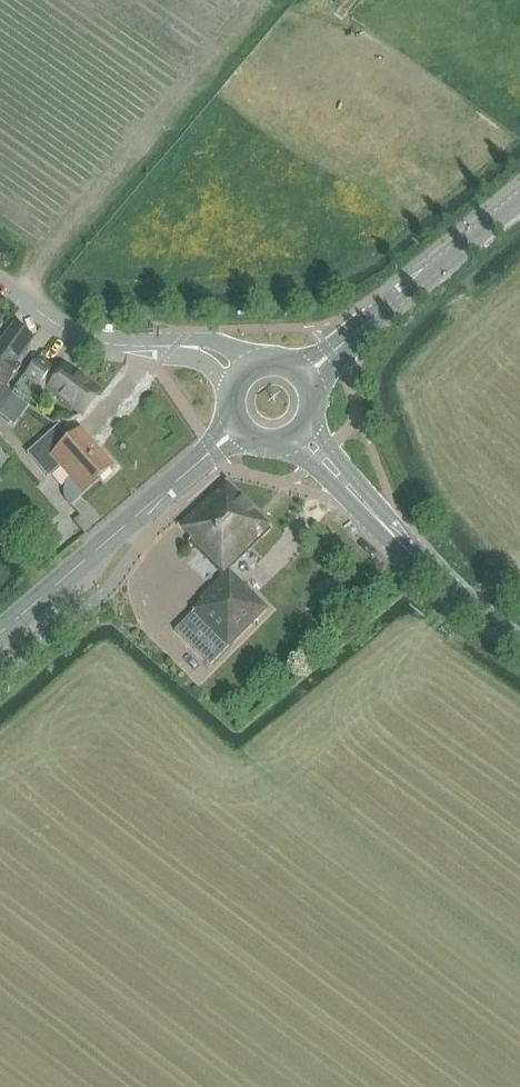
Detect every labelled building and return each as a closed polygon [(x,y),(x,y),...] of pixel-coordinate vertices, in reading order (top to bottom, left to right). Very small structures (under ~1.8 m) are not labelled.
[(0,346),(0,412),(14,394),(5,388),(8,384),(9,385),(21,368),(17,365),(35,341),(15,326),(0,346)] [(39,359),(26,378),(46,392),(47,391),(82,418),(100,394),(66,368),(59,378),(51,372),(53,369),(39,359)] [(28,455),(30,459),(47,479),(60,468),(72,480),(69,484),(66,488),(66,493),(66,498),(68,503),(72,508),(114,469),(81,430),(69,440),(59,427),(28,455)] [(204,604),(175,633),(211,668),(269,611),(230,571),(275,528),(228,481),(181,528),(193,540),(190,542),(225,577),(201,601),(204,604)]
